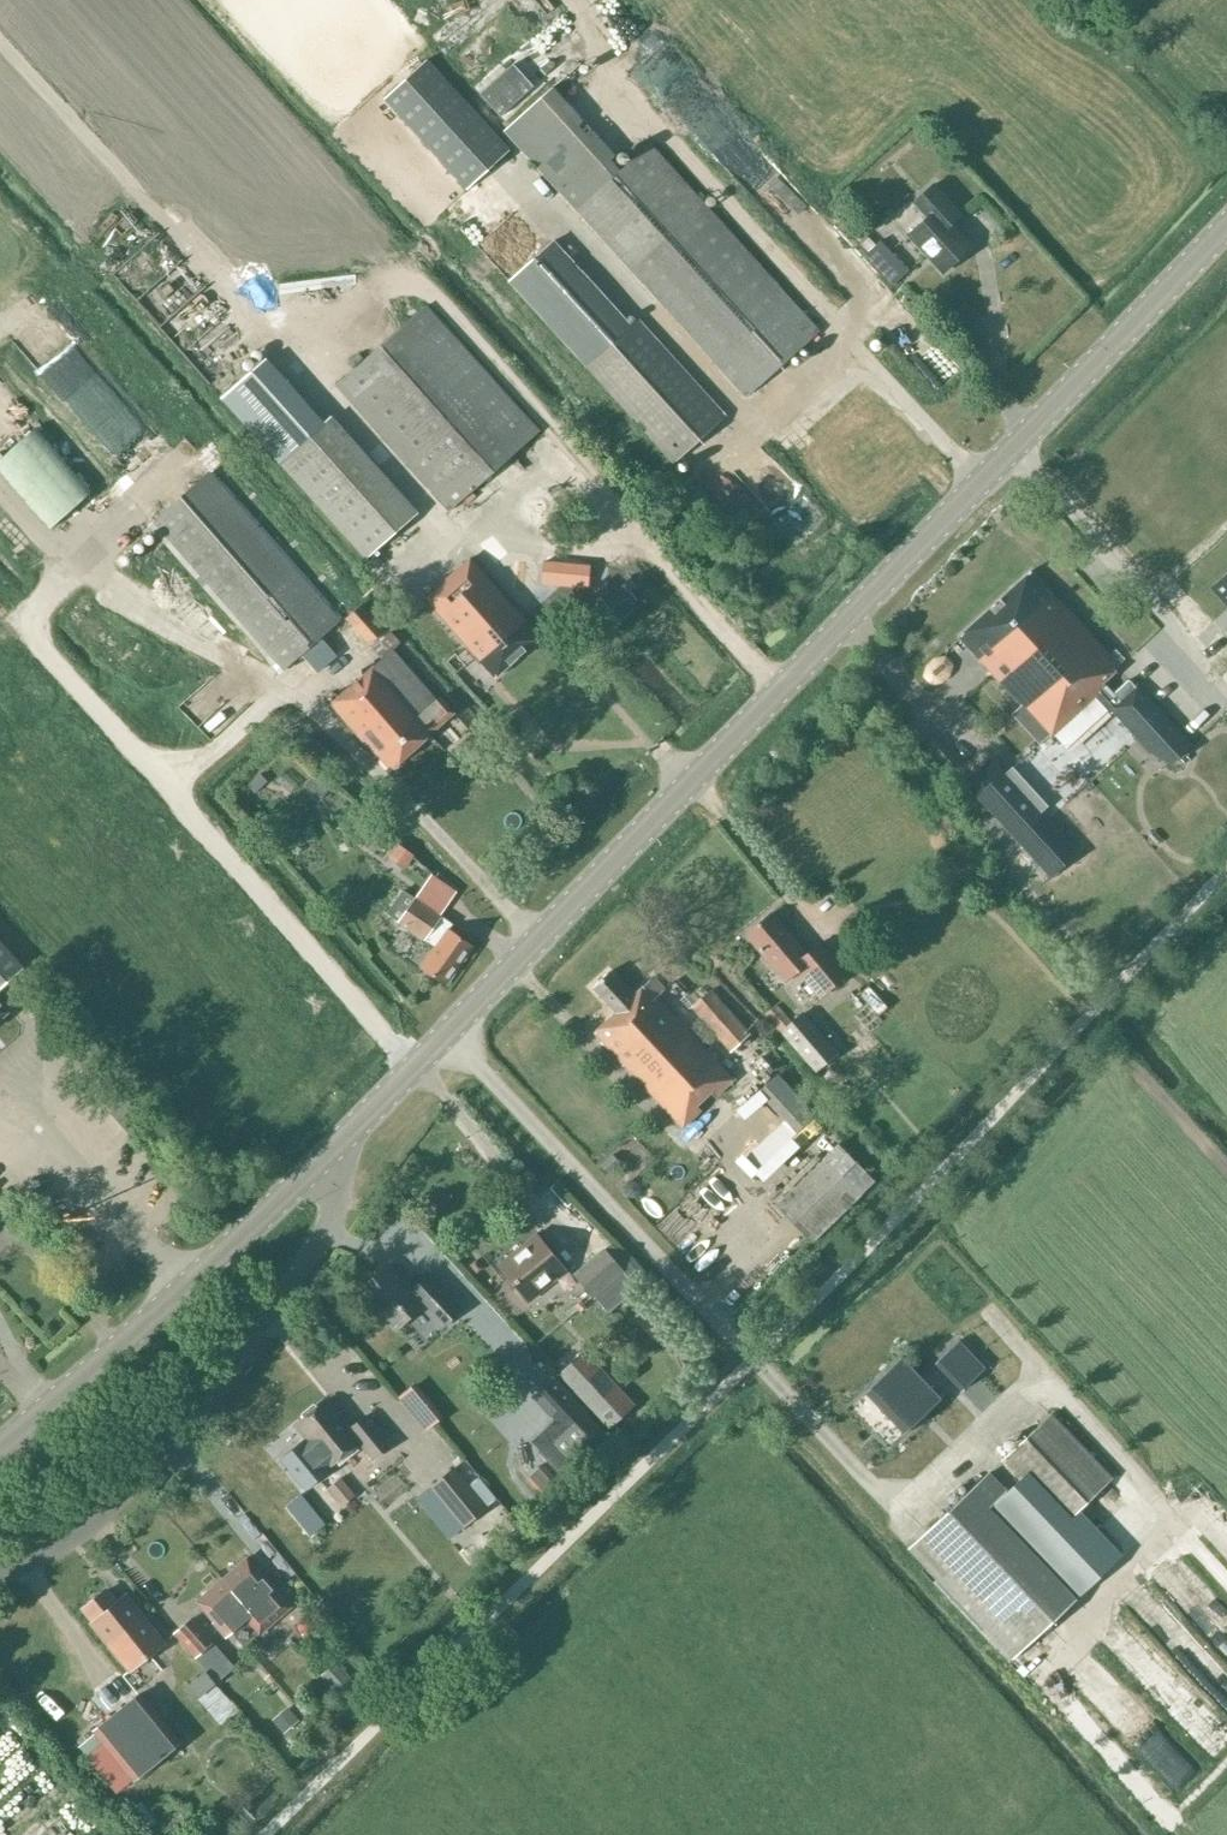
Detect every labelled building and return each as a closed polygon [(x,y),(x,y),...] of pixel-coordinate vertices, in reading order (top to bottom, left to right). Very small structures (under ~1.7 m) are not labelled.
[(473,38),(455,22),(441,37),(459,53),(473,38)] [(634,53),(695,119),(698,116),(735,157),(761,133),(723,92),(722,93),(662,28),(634,53)] [(580,47),(561,63),(570,74),(589,58),(580,47)] [(513,152),(430,61),(386,101),(469,192),(513,152)] [(745,396),(818,330),(650,145),(620,172),(609,160),(615,155),(552,86),(504,130),(745,396)] [(944,272),(970,248),(946,221),(957,211),(933,185),(912,204),(926,218),(909,234),(944,272)] [(483,235),(516,212),(502,192),(469,214),(483,235)] [(631,326),(555,241),(509,282),(673,463),(725,416),(638,320),(631,326)] [(449,512),(539,432),(426,305),(336,385),(449,512)] [(411,519),(329,428),(323,433),(260,363),(221,398),(366,559),(411,519)] [(340,619),(209,471),(152,521),(282,670),(340,619)] [(435,588),(424,598),(482,663),(495,678),(540,638),(470,558),(435,588)] [(995,603),(1086,705),(1096,696),(1147,752),(1171,765),(1193,745),(1136,684),(1119,699),(1104,682),(1120,668),(1031,570),(995,603)] [(1219,583),(1213,588),(1226,603),(1226,575),(1219,583)] [(1050,738),(1086,705),(995,603),(958,637),(1050,738)] [(369,645),(385,631),(361,604),(346,619),(369,645)] [(435,701),(392,650),(331,704),(390,770),(432,733),(431,731),(454,713),(440,696),(435,701)] [(1087,742),(1096,760),(1121,747),(1112,730),(1087,742)] [(966,750),(957,758),(974,775),(982,767),(966,750)] [(992,766),(966,789),(993,820),(1048,883),(1073,860),(1021,800),(1028,793),(1012,775),(1005,782),(992,766)] [(415,861),(424,847),(408,835),(398,849),(415,861)] [(446,984),(472,947),(449,930),(453,924),(415,899),(399,923),(434,947),(420,966),(446,984)] [(809,960),(770,913),(746,934),(773,966),(778,962),(790,977),(797,971),(819,997),(846,975),(823,948),(809,960)] [(23,968),(0,942),(0,989),(23,968)] [(608,972),(592,987),(615,1012),(594,1032),(683,1128),(701,1111),(698,1107),(712,1094),(716,1098),(734,1081),(718,1064),(675,1017),(683,1009),(653,977),(631,997),(608,972)] [(691,1007),(731,1051),(750,1034),(710,990),(691,1007)] [(815,1072),(834,1056),(799,1015),(781,1031),(815,1072)] [(98,1111),(104,1123),(122,1114),(116,1103),(98,1111)] [(812,1242),(861,1195),(824,1157),(775,1205),(812,1242)] [(564,1271),(535,1236),(500,1264),(529,1300),(541,1290),(564,1271)] [(623,1271),(604,1250),(577,1273),(576,1276),(594,1296),(623,1271)] [(409,1288),(404,1283),(387,1265),(359,1290),(396,1330),(420,1307),(441,1330),(464,1308),(428,1270),(409,1288)] [(959,1340),(934,1363),(961,1391),(986,1368),(959,1340)] [(608,1428),(634,1404),(584,1351),(558,1375),(608,1428)] [(864,1393),(902,1434),(941,1398),(902,1356),(860,1397),(864,1393)] [(407,1388),(436,1420),(452,1406),(423,1374),(407,1388)] [(528,1441),(564,1480),(609,1438),(589,1417),(553,1379),(533,1398),(552,1419),(528,1441)] [(391,1446),(365,1415),(348,1429),(325,1400),(295,1424),(306,1437),(280,1458),(306,1490),(332,1469),(330,1467),(359,1444),(372,1461),(391,1446)] [(1112,1478),(1051,1414),(1001,1462),(1019,1481),(1007,1492),(989,1473),(909,1549),(1012,1658),(1121,1555),(1078,1510),(1112,1478)] [(342,1462),(328,1478),(351,1499),(366,1483),(342,1462)] [(464,1526),(487,1507),(454,1467),(431,1486),(464,1526)] [(1217,1528),(1226,1537),(1226,1517),(1217,1528)] [(254,1613),(253,1612),(266,1628),(295,1603),(285,1592),(279,1596),(246,1558),(223,1578),(254,1613)] [(243,1647),(266,1628),(254,1613),(223,1578),(196,1601),(227,1637),(231,1633),(243,1647)] [(83,1609),(133,1669),(169,1640),(129,1591),(115,1603),(105,1591),(83,1609)] [(196,1654),(212,1640),(191,1616),(175,1631),(196,1654)] [(358,1686),(337,1661),(320,1675),(341,1700),(358,1686)] [(219,1725),(238,1709),(215,1683),(214,1683),(205,1672),(188,1685),(197,1697),(196,1697),(219,1725)] [(1132,1709),(1128,1714),(1181,1771),(1200,1754),(1140,1689),(1125,1702),(1132,1709)] [(133,1780),(180,1742),(140,1693),(93,1731),(133,1780)]
